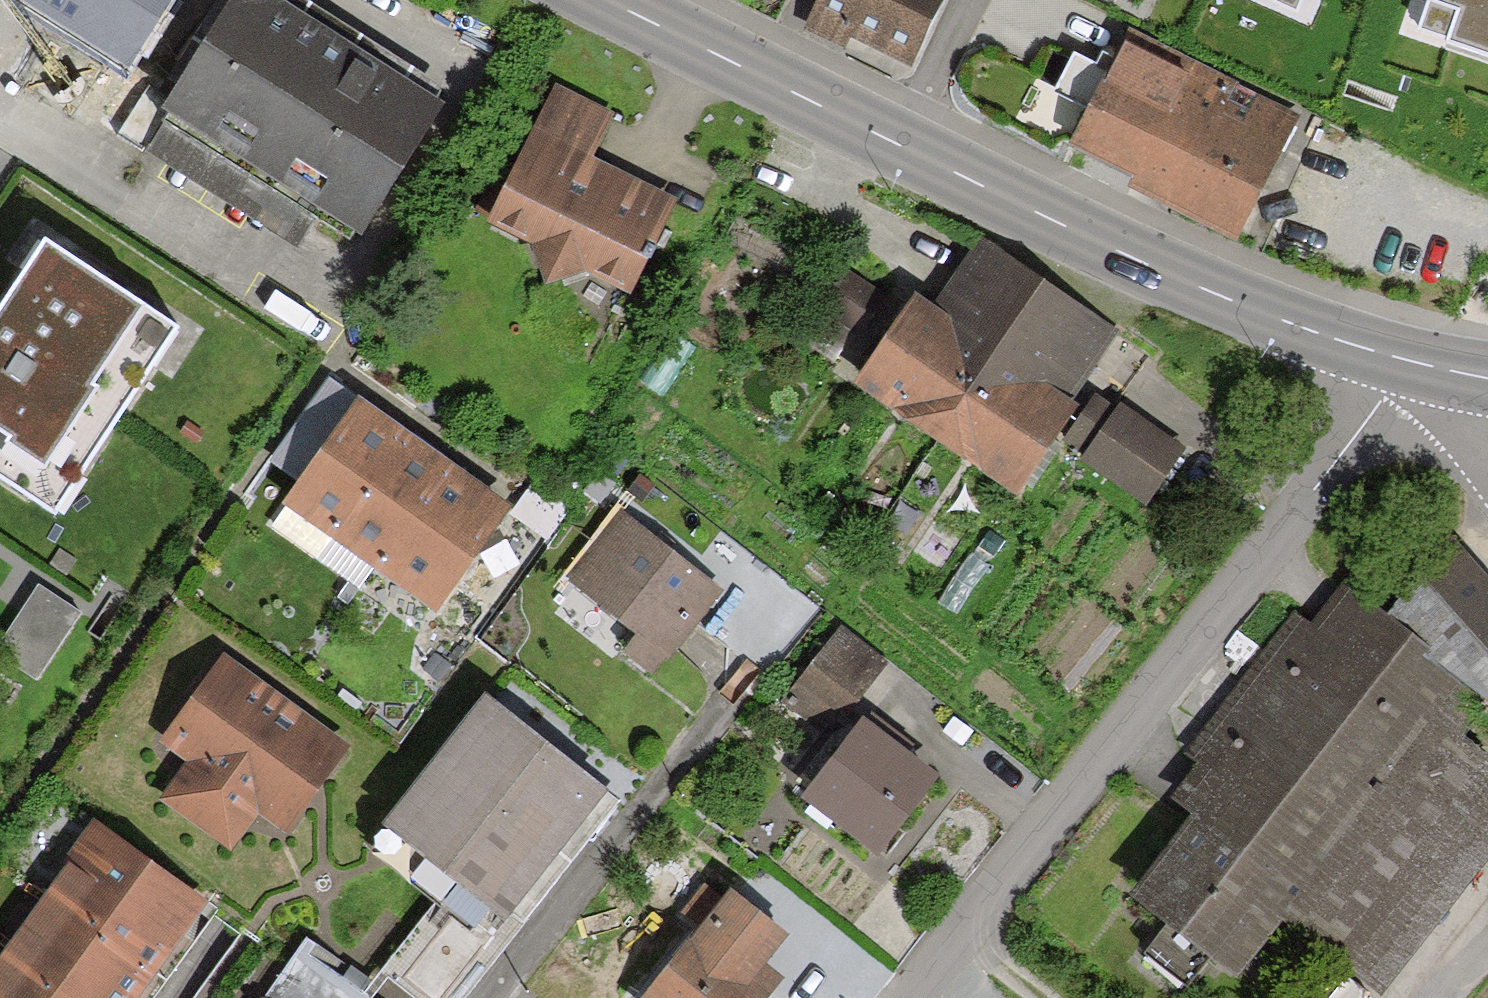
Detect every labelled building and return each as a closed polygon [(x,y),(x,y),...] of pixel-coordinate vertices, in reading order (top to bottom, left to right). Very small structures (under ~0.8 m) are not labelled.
[(129,66),(171,0),(27,0),(129,66)] [(308,0),(234,0),(165,107),(173,112),(167,122),(349,238),(356,226),(361,228),(449,90),(308,0)] [(801,32),(836,49),(845,32),(905,62),(935,0),(817,0),(801,32)] [(1291,10),(1295,0),(1269,0),(1291,10)] [(1421,26),(1487,48),(1487,0),(1430,0),(1421,26)] [(1296,113),(1130,31),(1116,59),(1101,51),(1099,56),(1096,63),(1074,52),(1054,92),(1089,109),(1071,145),(1136,177),(1131,186),(1142,192),(1234,237),(1296,113)] [(546,271),(583,258),(626,279),(668,194),(586,153),(606,112),(553,87),(510,175),(492,166),(471,208),(536,239),(546,271)] [(938,439),(1042,280),(979,239),(935,305),(913,290),(852,383),(938,439)] [(179,335),(48,251),(0,325),(0,481),(60,520),(179,335)] [(878,293),(823,258),(799,295),(853,330),(878,293)] [(1042,280),(938,439),(1018,491),(1118,327),(1042,280)] [(299,481),(357,396),(328,376),(270,461),(299,481)] [(1185,446),(1120,401),(1115,407),(1098,395),(1068,438),(1087,451),(1082,458),(1145,502),(1185,446)] [(393,422),(357,396),(299,481),(284,504),(437,611),(512,506),(457,467),(416,438),(393,422)] [(715,583),(621,514),(575,576),(639,623),(622,646),(653,668),(715,583)] [(1451,539),(1390,599),(1487,697),(1487,577),(1451,539)] [(61,550),(51,564),(65,574),(75,560),(61,550)] [(35,589),(0,643),(0,665),(36,688),(81,618),(35,589)] [(1458,679),(1341,590),(1313,626),(1293,610),(1189,747),(1204,759),(1178,793),(1204,813),(1146,889),(1241,960),(1282,906),(1382,982),(1487,844),(1487,762),(1462,742),(1458,679)] [(882,663),(835,627),(779,701),(825,737),(882,663)] [(342,749),(220,661),(162,742),(190,762),(162,800),(227,847),(250,815),(280,836),(342,749)] [(606,781),(492,690),(370,843),(484,934),(606,781)] [(939,766),(867,712),(810,788),(882,842),(939,766)] [(47,895),(153,968),(198,903),(93,830),(47,895)] [(715,891),(701,880),(678,909),(692,920),(715,891)] [(731,883),(640,997),(760,997),(780,973),(759,957),(785,925),(731,883)] [(2,960),(57,997),(132,997),(153,968),(47,895),(2,960)] [(2,960),(0,962),(0,997),(57,997),(2,960)]
